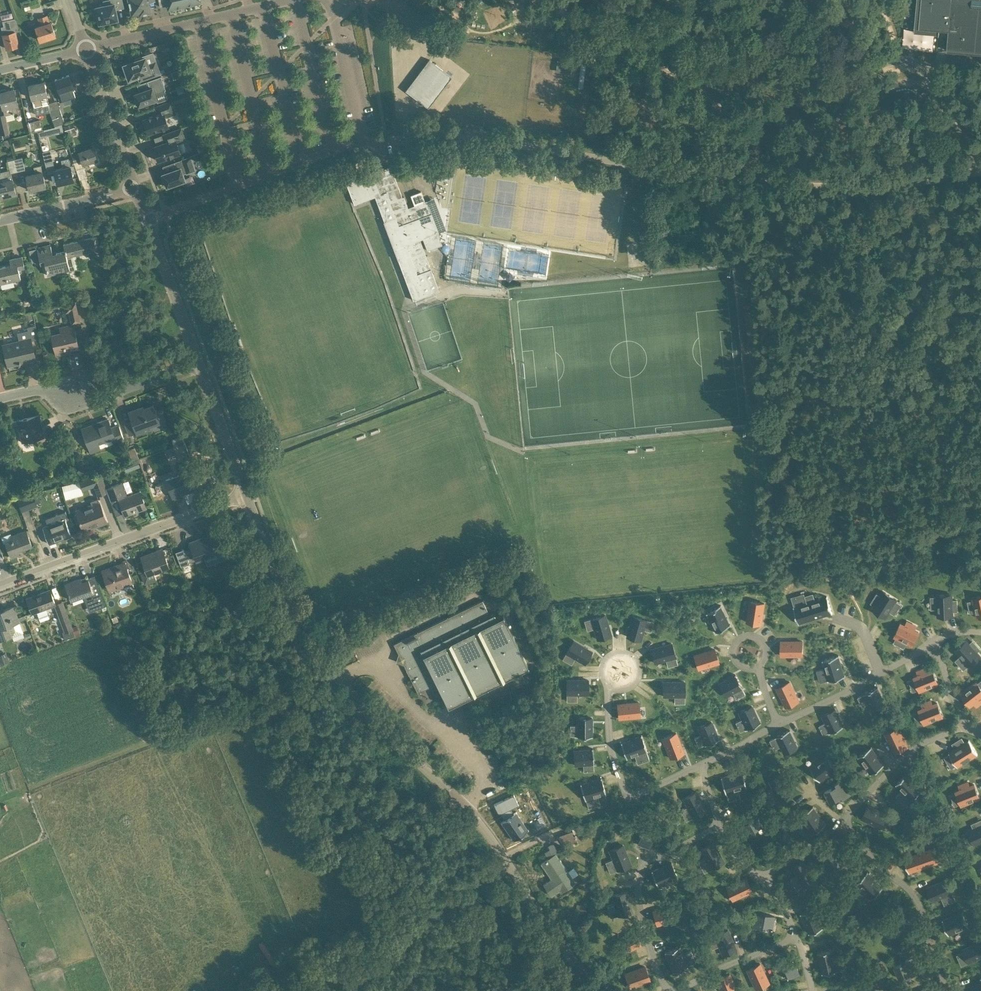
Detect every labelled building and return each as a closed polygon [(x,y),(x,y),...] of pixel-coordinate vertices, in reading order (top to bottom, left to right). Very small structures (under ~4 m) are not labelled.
[(26,11),(40,6),(38,0),(33,0),(23,3),(26,11)] [(95,16),(98,16),(99,23),(118,19),(116,9),(124,7),(123,0),(103,0),(104,5),(96,6),(96,8),(93,8),(95,16)] [(132,13),(139,12),(140,14),(151,11),(148,0),(129,0),(132,13)] [(184,0),(167,0),(169,8),(175,6),(176,8),(183,7),(182,5),(184,4),(184,0)] [(914,31),(939,33),(939,29),(948,30),(946,50),(980,53),(980,0),(917,0),(914,31)] [(35,26),(40,40),(56,35),(51,21),(49,22),(47,15),(39,18),(41,24),(35,26)] [(4,25),(1,26),(3,33),(4,38),(6,48),(19,45),(16,31),(19,30),(15,17),(2,20),(4,25)] [(125,73),(127,77),(129,77),(129,78),(138,75),(140,81),(160,73),(156,60),(147,63),(145,57),(142,58),(141,56),(135,58),(136,60),(124,64),(127,72),(125,73)] [(434,59),(401,88),(423,112),(456,81),(434,59)] [(571,63),(557,61),(556,71),(570,73),(571,63)] [(172,71),(174,78),(180,76),(178,69),(172,71)] [(69,74),(55,79),(59,90),(60,93),(62,99),(70,96),(75,95),(69,74)] [(158,92),(166,89),(161,76),(148,81),(150,87),(134,93),(136,98),(135,99),(137,105),(138,104),(139,105),(140,105),(140,106),(148,104),(147,102),(157,99),(154,92),(158,91),(158,92)] [(29,84),(32,98),(34,106),(49,103),(47,94),(44,81),(29,84)] [(0,92),(0,94),(3,107),(5,114),(12,112),(19,111),(17,103),(18,103),(14,88),(0,92)] [(143,118),(148,133),(169,125),(165,116),(176,113),(171,100),(155,106),(158,113),(143,118)] [(51,111),(56,125),(61,123),(65,122),(60,108),(51,111)] [(0,115),(0,124),(2,132),(8,131),(4,114),(0,115)] [(27,120),(29,132),(42,129),(41,126),(45,125),(43,115),(38,116),(38,118),(27,120)] [(56,126),(55,126),(57,133),(63,131),(61,123),(56,125),(56,126)] [(178,153),(176,147),(178,146),(177,143),(185,140),(181,128),(163,134),(165,142),(153,146),(158,160),(178,153)] [(13,138),(15,147),(21,146),(19,137),(13,138)] [(74,162),(82,159),(83,164),(97,159),(93,147),(79,152),(80,153),(72,156),(74,162)] [(42,150),(46,164),(52,162),(49,148),(42,150)] [(22,155),(15,157),(18,170),(25,168),(22,155)] [(165,186),(167,185),(169,185),(170,187),(178,184),(178,182),(185,179),(183,173),(195,170),(190,156),(182,159),(174,162),(176,168),(163,173),(164,178),(163,178),(165,186)] [(18,170),(15,157),(7,159),(9,169),(10,172),(11,172),(18,170)] [(64,166),(54,168),(55,171),(57,183),(74,179),(70,165),(68,158),(62,159),(64,166)] [(36,172),(26,174),(30,190),(46,186),(41,164),(34,166),(36,172)] [(373,172),(381,194),(387,191),(390,201),(395,217),(384,221),(398,259),(413,299),(413,300),(439,290),(420,239),(423,238),(416,218),(413,220),(412,218),(414,217),(412,210),(410,211),(408,207),(404,196),(402,196),(391,166),(373,172)] [(77,169),(80,179),(88,176),(85,167),(77,169)] [(9,169),(0,171),(1,173),(0,173),(0,197),(1,196),(2,198),(9,196),(9,195),(16,193),(11,172),(10,172),(9,169)] [(364,175),(346,182),(354,203),(372,196),(364,175)] [(410,211),(412,210),(414,217),(412,218),(413,220),(416,218),(423,238),(427,250),(442,244),(440,239),(441,238),(438,232),(439,232),(427,200),(425,201),(421,190),(411,194),(415,204),(408,207),(410,211)] [(50,243),(37,246),(37,248),(41,263),(41,264),(45,263),(48,275),(70,270),(67,257),(76,255),(88,252),(89,258),(101,255),(97,235),(64,243),(65,249),(56,251),(52,252),(52,251),(50,243)] [(0,267),(0,283),(20,278),(18,268),(25,266),(22,256),(10,259),(11,264),(0,267)] [(37,298),(31,302),(36,309),(42,304),(37,298)] [(63,304),(65,312),(68,311),(71,323),(80,321),(75,301),(63,304)] [(19,340),(3,344),(8,365),(9,365),(36,359),(31,339),(39,338),(35,324),(27,326),(28,330),(17,332),(19,340)] [(60,327),(61,332),(51,334),(56,354),(67,352),(66,349),(79,346),(73,324),(60,327)] [(127,429),(129,434),(137,432),(150,427),(149,425),(159,421),(153,404),(140,409),(139,407),(129,411),(134,426),(127,429)] [(11,421),(11,422),(18,420),(22,441),(44,436),(41,422),(37,423),(35,416),(11,421)] [(100,449),(97,443),(112,438),(114,444),(125,440),(119,424),(111,427),(108,418),(82,428),(91,452),(100,449)] [(175,445),(180,459),(190,455),(185,442),(175,445)] [(173,446),(164,449),(166,456),(175,452),(173,446)] [(137,459),(131,462),(133,468),(140,466),(137,459)] [(166,479),(168,484),(171,493),(181,489),(183,493),(194,489),(187,471),(166,479)] [(90,477),(96,496),(106,492),(99,473),(90,477)] [(122,481),(106,487),(110,500),(119,497),(120,499),(119,499),(125,515),(146,507),(140,491),(127,496),(126,494),(127,494),(122,481)] [(62,485),(68,500),(82,495),(78,482),(62,485)] [(32,492),(23,494),(29,508),(37,506),(32,492)] [(29,508),(23,494),(16,496),(21,511),(29,508)] [(81,522),(83,528),(96,524),(96,525),(107,521),(98,498),(90,501),(92,504),(84,507),(85,510),(77,513),(77,514),(81,522)] [(48,525),(43,527),(49,543),(71,535),(66,520),(68,519),(65,511),(64,511),(65,512),(47,519),(49,525),(48,525)] [(3,535),(8,548),(11,557),(19,554),(18,550),(32,545),(27,530),(12,535),(11,532),(3,535)] [(184,548),(175,551),(181,566),(189,562),(188,558),(195,556),(196,560),(204,557),(217,552),(220,560),(228,557),(222,541),(215,543),(212,538),(202,542),(201,538),(190,542),(192,548),(185,551),(184,548)] [(151,552),(153,556),(143,560),(148,574),(143,575),(146,582),(157,578),(154,571),(169,566),(162,548),(151,552)] [(103,572),(110,590),(132,582),(125,562),(114,566),(115,568),(103,572)] [(81,578),(65,584),(71,600),(84,595),(86,601),(89,600),(91,607),(93,608),(95,608),(106,604),(98,583),(91,586),(89,579),(82,581),(81,578)] [(50,589),(27,598),(32,613),(55,604),(56,604),(50,589)] [(886,617),(897,599),(884,591),(881,596),(877,593),(872,601),(876,603),(873,609),(886,617)] [(806,602),(793,606),(799,624),(833,613),(828,596),(815,600),(813,592),(804,595),(806,602)] [(937,595),(938,616),(953,615),(953,608),(957,608),(957,600),(952,600),(952,594),(937,595)] [(423,654),(437,682),(448,706),(466,697),(469,705),(524,678),(520,670),(528,666),(503,615),(497,618),(494,613),(490,615),(482,600),(394,643),(399,653),(407,656),(404,664),(423,654)] [(764,602),(750,600),(747,622),(761,624),(764,602)] [(56,604),(55,604),(65,631),(63,632),(65,639),(75,635),(75,634),(73,629),(72,627),(63,601),(56,604)] [(721,605),(706,612),(716,632),(731,625),(721,605)] [(0,640),(23,632),(14,606),(0,611),(0,639),(0,640)] [(605,614),(591,618),(597,639),(612,635),(605,614)] [(647,619),(632,615),(626,636),(641,640),(647,619)] [(895,636),(913,645),(919,632),(912,629),(914,624),(907,621),(905,625),(901,623),(895,636)] [(593,651),(574,640),(566,653),(585,664),(593,651)] [(955,651),(970,666),(980,656),(977,652),(980,649),(975,642),(971,645),(967,640),(955,651)] [(803,641),(781,641),(781,655),(803,655),(803,641)] [(672,642),(651,648),(654,663),(676,657),(672,642)] [(715,648),(694,655),(699,669),(719,663),(715,648)] [(0,654),(0,662),(1,664),(9,661),(5,652),(0,654)] [(418,692),(437,682),(423,654),(404,664),(418,692)] [(838,655),(823,659),(829,681),(845,676),(838,655)] [(938,683),(933,670),(926,672),(924,668),(917,671),(918,675),(914,677),(920,690),(938,683)] [(736,674),(718,683),(726,697),(743,687),(736,674)] [(589,679),(566,679),(566,694),(589,694),(589,679)] [(685,681),(663,681),(662,696),(685,696),(685,681)] [(790,681),(777,687),(786,707),(799,701),(790,681)] [(961,694),(970,705),(976,701),(979,704),(980,702),(980,687),(977,682),(961,694)] [(877,686),(864,693),(872,710),(886,703),(877,686)] [(639,701),(617,703),(619,718),(640,716),(639,701)] [(943,715),(937,702),(930,705),(929,701),(921,704),(923,708),(919,710),(924,723),(943,715)] [(752,705),(738,712),(747,729),(760,722),(752,705)] [(836,709),(822,715),(830,733),(844,726),(836,709)] [(592,717),(577,717),(577,735),(577,737),(592,737),(592,717)] [(712,721),(698,727),(706,745),(720,739),(712,721)] [(898,727),(886,733),(895,752),(908,745),(898,727)] [(790,729),(776,736),(784,753),(798,747),(790,729)] [(676,732),(662,737),(670,758),(684,753),(676,732)] [(642,734),(620,742),(626,759),(648,751),(642,734)] [(978,754),(969,740),(963,744),(960,739),(953,743),(956,748),(950,752),(949,752),(958,766),(977,754),(978,754)] [(591,748),(574,750),(575,765),(593,763),(593,764),(595,764),(593,747),(591,748)] [(871,747),(859,756),(871,773),(884,764),(871,747)] [(828,755),(811,767),(820,779),(837,767),(828,755)] [(741,772),(722,777),(725,791),(745,786),(741,772)] [(908,773),(897,784),(912,799),(922,788),(908,773)] [(783,774),(770,781),(780,799),(792,792),(783,774)] [(828,790),(833,801),(843,796),(844,798),(853,794),(845,779),(836,783),(837,785),(828,790)] [(597,781),(576,786),(580,802),(601,796),(597,781)] [(961,804),(980,797),(974,784),(968,787),(966,782),(959,785),(960,790),(956,791),(961,804)] [(696,792),(684,798),(694,816),(705,810),(696,792)] [(511,796),(492,806),(497,816),(499,815),(503,821),(500,823),(514,840),(527,830),(514,812),(512,814),(509,810),(516,806),(511,796)] [(868,805),(862,818),(881,827),(887,814),(868,805)] [(813,807),(801,816),(812,832),(825,824),(813,807)] [(748,820),(749,821),(741,826),(747,837),(756,832),(755,830),(761,826),(762,827),(764,826),(759,818),(757,815),(748,820)] [(980,841),(980,824),(979,821),(972,824),(974,828),(969,830),(975,844),(980,841)] [(638,843),(649,848),(653,838),(652,838),(655,829),(643,824),(639,833),(641,834),(638,843)] [(571,832),(558,836),(560,841),(563,841),(564,845),(577,840),(575,835),(572,836),(571,832)] [(713,843),(701,850),(711,867),(723,860),(713,843)] [(622,845),(610,850),(618,869),(630,864),(622,845)] [(835,852),(826,856),(832,867),(841,862),(842,864),(851,860),(843,845),(834,850),(835,852)] [(943,845),(924,852),(928,864),(947,858),(943,845)] [(924,852),(905,858),(909,871),(928,864),(924,852)] [(552,878),(544,884),(552,895),(560,890),(561,892),(575,882),(556,853),(541,863),(552,878)] [(806,861),(794,867),(804,885),(816,879),(806,861)] [(672,863),(652,871),(658,884),(677,876),(672,863)] [(868,872),(857,882),(872,897),(882,887),(868,872)] [(745,878),(727,886),(733,898),(751,890),(745,878)] [(947,880),(927,888),(932,901),(952,892),(947,880)] [(626,891),(613,895),(619,914),(631,911),(626,891)] [(673,905),(654,911),(658,924),(677,918),(673,905)] [(816,907),(802,913),(810,932),(824,926),(816,907)] [(962,911),(943,919),(949,935),(969,927),(962,911)] [(770,927),(770,928),(772,929),(775,916),(765,914),(764,916),(754,914),(752,926),(762,928),(763,926),(770,927)] [(887,929),(896,933),(895,936),(904,939),(911,923),(901,919),(901,921),(891,917),(887,929)] [(727,930),(715,935),(723,954),(736,948),(727,930)] [(635,932),(616,940),(622,952),(640,944),(635,932)] [(962,948),(968,963),(980,957),(980,940),(962,948)] [(679,946),(666,951),(674,970),(687,965),(679,946)] [(833,949),(819,953),(823,973),(838,969),(833,949)] [(783,969),(784,969),(787,978),(800,973),(796,964),(794,964),(791,955),(779,960),(783,969)] [(897,965),(902,976),(912,972),(912,975),(922,971),(915,955),(906,959),(907,961),(897,965)] [(760,964),(748,969),(756,987),(768,982),(760,964)] [(645,967),(626,973),(630,986),(649,979),(645,967)] [(717,979),(722,990),(737,990),(729,974),(717,979)] [(967,990),(980,990),(980,978),(980,977),(967,990)]
